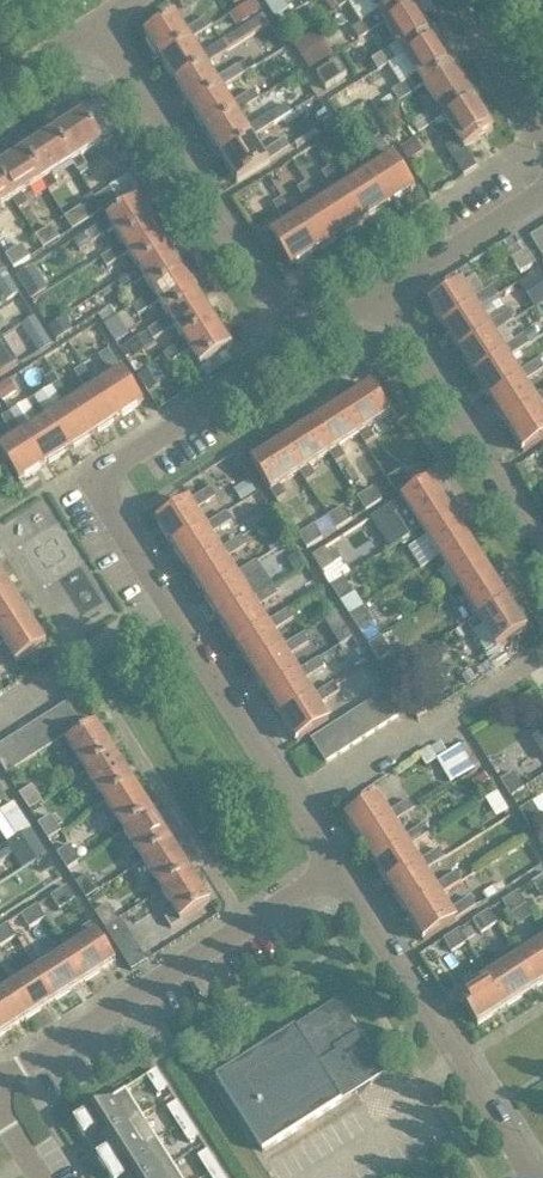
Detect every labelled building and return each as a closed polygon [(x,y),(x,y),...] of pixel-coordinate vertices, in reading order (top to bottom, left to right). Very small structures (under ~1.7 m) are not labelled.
[(227,15),(234,26),(258,11),(251,0),(227,15)] [(263,2),(273,19),(286,11),(279,0),(267,0),(264,2),(263,2)] [(336,9),(349,0),(330,0),(336,9)] [(381,24),(381,23),(410,5),(415,2),(414,0),(366,0),(374,13),(349,29),(356,40),(381,24)] [(381,23),(381,24),(401,54),(430,36),(430,37),(435,33),(429,24),(424,27),(410,5),(381,23)] [(260,14),(218,41),(219,42),(225,51),(266,24),(260,14)] [(188,40),(208,27),(209,26),(203,17),(182,31),(172,15),(140,35),(156,60),(188,40)] [(315,30),(291,45),(307,71),(331,56),(315,30)] [(396,102),(421,86),(450,67),(450,68),(455,65),(449,55),(444,58),(430,37),(430,36),(401,54),(414,75),(389,91),(396,102)] [(172,84),(204,64),(225,51),(219,42),(198,55),(188,40),(156,60),(172,84)] [(376,71),(394,59),(387,49),(369,60),(371,64),(376,71)] [(247,58),(234,66),(240,75),(253,67),(247,58)] [(322,89),(344,76),(335,62),(314,76),(322,89)] [(187,109),(219,88),(240,75),(234,66),(213,79),(204,64),(172,84),(187,109)] [(365,78),(376,71),(371,64),(361,71),(365,78)] [(409,123),(416,133),(416,134),(441,117),(470,98),(470,99),(475,96),(469,86),(464,89),(450,68),(450,67),(421,86),(434,106),(409,123)] [(219,88),(187,109),(203,133),(235,113),(256,99),(250,90),(229,104),(219,88)] [(441,117),(455,139),(443,147),(461,176),(474,168),(462,149),(490,131),(470,99),(470,98),(441,117)] [(235,113),(203,133),(218,157),(250,137),(288,113),(282,104),(245,128),(235,113)] [(330,124),(318,105),(308,111),(320,131),(330,124)] [(69,162),(68,162),(75,172),(84,166),(78,156),(98,143),(99,144),(110,137),(91,106),(50,132),(69,162)] [(39,181),(45,191),(55,185),(48,175),(68,162),(69,162),(50,132),(20,151),(39,181)] [(250,137),(218,157),(234,182),(266,162),(266,161),(287,148),(281,139),(260,152),(250,137)] [(326,137),(314,145),(322,157),(334,149),(326,137)] [(366,174),(386,206),(411,190),(391,158),(390,158),(377,137),(368,143),(381,164),(366,174)] [(412,138),(397,148),(406,161),(421,152),(412,138)] [(39,181),(20,151),(0,164),(0,184),(10,199),(9,200),(16,210),(25,204),(19,194),(39,181)] [(342,189),(362,221),(386,206),(366,174),(352,153),(343,158),(357,179),(342,189)] [(308,190),(338,237),(362,221),(342,189),(328,168),(319,174),(323,180),(308,190)] [(9,200),(10,199),(0,184),(0,206),(9,200)] [(293,220),(313,252),(338,237),(308,190),(304,184),(295,189),(308,210),(293,220)] [(92,198),(100,211),(116,201),(107,188),(92,198)] [(62,217),(70,230),(100,211),(92,198),(62,217)] [(289,268),(313,252),(293,220),(279,199),(270,205),(284,226),(260,241),(268,253),(276,248),(289,268)] [(120,245),(152,225),(136,200),(104,220),(104,221),(83,234),(89,243),(110,230),(120,245)] [(125,254),(135,269),(167,249),(152,225),(120,245),(98,259),(104,268),(125,254)] [(32,236),(41,249),(56,239),(48,226),(32,236)] [(542,261),(542,236),(539,230),(527,238),(542,261)] [(83,234),(70,242),(76,251),(89,243),(83,234)] [(513,235),(498,245),(506,256),(517,273),(533,262),(514,234),(513,235)] [(3,255),(11,268),(27,258),(19,245),(3,255)] [(167,249),(135,269),(135,270),(114,283),(120,292),(141,279),(151,294),(182,273),(167,249)] [(32,265),(14,277),(28,299),(46,288),(32,265)] [(517,284),(532,308),(542,301),(542,279),(538,271),(517,284)] [(182,273),(151,294),(130,307),(135,316),(156,303),(166,318),(198,298),(182,273)] [(0,282),(0,296),(3,301),(16,293),(6,278),(0,282)] [(442,330),(474,309),(495,296),(490,287),(469,300),(459,285),(426,305),(442,330)] [(198,298),(166,318),(145,332),(151,341),(172,327),(182,342),(213,322),(198,298)] [(458,354),(490,334),(511,320),(505,311),(484,325),(474,309),(442,330),(458,354)] [(31,317),(18,325),(28,340),(41,332),(31,317)] [(213,322),(182,342),(160,356),(166,365),(187,351),(197,367),(229,347),(213,322)] [(529,327),(519,334),(520,336),(526,344),(536,338),(529,327)] [(145,332),(124,345),(131,357),(152,343),(151,341),(145,332)] [(473,378),(505,358),(526,344),(520,336),(499,349),(490,334),(458,354),(473,378)] [(14,362),(0,340),(0,372),(14,362)] [(94,388),(115,420),(139,404),(119,373),(105,352),(96,357),(110,378),(94,388)] [(489,403),(521,382),(542,369),(536,360),(515,373),(505,358),(473,378),(489,403)] [(152,364),(135,375),(146,393),(163,382),(152,364)] [(85,394),(70,404),(90,436),(115,420),(94,388),(81,367),(72,373),(85,394)] [(0,384),(0,401),(14,392),(7,380),(6,379),(0,384)] [(46,419),(66,451),(90,436),(70,404),(56,382),(48,388),(61,409),(46,419)] [(521,382),(489,403),(504,427),(536,407),(542,402),(542,390),(530,398),(521,382)] [(356,434),(362,444),(372,438),(366,428),(385,415),(386,417),(387,416),(368,385),(338,405),(356,434)] [(21,434),(41,466),(66,451),(46,419),(32,398),(23,404),(37,425),(21,434)] [(327,453),(326,453),(333,463),(342,457),(336,447),(356,434),(338,405),(308,423),(327,453)] [(520,452),(542,437),(542,418),(536,407),(504,427),(520,452)] [(21,434),(21,435),(8,413),(0,418),(0,421),(12,440),(0,448),(0,456),(17,482),(41,466),(21,434)] [(306,466),(326,453),(327,453),(308,423),(279,442),(297,472),(303,482),(313,476),(306,466)] [(297,472),(279,442),(248,461),(274,501),(283,495),(277,485),(297,472)] [(428,454),(417,461),(424,472),(435,465),(428,454)] [(384,479),(392,492),(408,482),(400,469),(384,479)] [(245,480),(230,489),(238,501),(253,492),(245,480)] [(419,529),(448,510),(429,480),(389,505),(394,514),(392,515),(406,537),(408,535),(418,529),(419,529)] [(355,498),(363,511),(379,501),(371,488),(355,498)] [(169,547),(201,527),(192,511),(213,498),(207,489),(186,502),(154,522),(169,547)] [(325,517),(333,529),(349,519),(341,507),(325,517)] [(185,571),(217,551),(207,536),(235,518),(230,510),(223,514),(223,513),(201,527),(169,547),(185,571)] [(419,529),(418,529),(408,535),(414,545),(424,538),(437,558),(437,559),(467,540),(448,510),(419,529)] [(312,525),(296,536),(304,548),(320,538),(312,525)] [(200,596),(232,575),(223,560),(244,546),(238,538),(217,551),(185,571),(200,596)] [(443,568),(456,588),(486,569),(467,540),(437,559),(437,558),(427,564),(433,574),(443,568)] [(309,556),(328,586),(340,578),(322,548),(309,556)] [(293,552),(284,558),(293,572),(302,566),(293,552)] [(64,608),(85,597),(64,556),(42,567),(64,608)] [(216,620),(248,600),(238,584),(259,571),(254,562),(232,575),(200,596),(216,620)] [(456,588),(446,594),(452,604),(462,597),(475,617),(475,618),(505,599),(486,569),(456,588)] [(328,586),(346,615),(359,607),(340,578),(328,586)] [(24,615),(5,585),(0,588),(0,630),(24,615)] [(269,586),(248,600),(216,620),(231,644),(263,624),(253,609),(275,595),(269,586)] [(524,629),(505,599),(475,618),(475,617),(465,624),(471,633),(481,627),(494,647),(493,647),(493,649),(483,655),(495,673),(510,664),(498,646),(524,629)] [(359,607),(346,615),(357,631),(369,623),(359,607)] [(263,624),(231,644),(247,669),(279,648),(269,633),(290,620),(284,611),(263,624)] [(24,615),(0,630),(0,672),(43,645),(24,615)] [(247,669),(262,693),(294,673),(284,657),(307,643),(302,634),(279,648),(247,669)] [(378,637),(365,645),(376,661),(388,653),(378,637)] [(294,673),(262,693),(278,717),(310,697),(300,682),(323,667),(317,658),(294,673)] [(397,667),(384,675),(394,691),(407,683),(397,667)] [(293,742),(325,722),(315,706),(336,693),(331,684),(310,697),(278,717),(293,742)] [(398,715),(383,691),(371,699),(386,723),(398,715)] [(432,694),(420,702),(425,711),(438,703),(432,694)] [(371,699),(359,707),(374,731),(386,723),(371,699)] [(359,707),(346,715),(361,739),(374,731),(359,707)] [(67,734),(53,711),(40,719),(55,742),(67,734)] [(346,715),(334,723),(349,747),(361,739),(346,715)] [(55,742),(40,719),(27,727),(42,750),(55,742)] [(334,723),(321,732),(336,755),(349,747),(334,723)] [(84,773),(113,754),(94,724),(63,744),(64,745),(65,744),(78,764),(68,771),(74,780),(84,774),(84,773)] [(42,750),(27,727),(15,735),(30,758),(42,750)] [(321,732),(308,740),(323,764),(336,755),(321,732)] [(30,758),(15,735),(2,742),(17,766),(30,758)] [(429,746),(416,754),(423,766),(433,760),(445,753),(437,741),(429,746)] [(2,742),(0,744),(0,769),(4,775),(17,766),(2,742)] [(445,753),(433,760),(448,784),(470,770),(472,769),(457,745),(445,753)] [(93,810),(103,803),(102,803),(132,784),(113,754),(84,773),(84,774),(97,794),(87,800),(93,810)] [(510,773),(498,781),(508,797),(520,788),(510,773)] [(482,774),(469,782),(478,795),(490,787),(482,774)] [(121,832),(151,814),(132,784),(102,803),(103,803),(115,823),(105,830),(111,839),(122,833),(121,832)] [(26,810),(39,802),(29,786),(16,794),(26,810)] [(358,843),(390,823),(411,809),(405,801),(384,814),(374,798),(342,819),(358,843)] [(0,809),(0,817),(13,838),(28,829),(11,802),(0,809)] [(516,810),(527,826),(539,818),(529,802),(516,810)] [(140,862),(169,843),(151,814),(121,832),(122,833),(134,853),(124,859),(130,869),(140,863),(140,862)] [(48,816),(35,824),(45,840),(58,832),(48,816)] [(400,838),(390,823),(358,843),(373,868),(405,847),(426,834),(421,825),(400,838)] [(4,843),(3,844),(9,855),(19,870),(44,854),(28,829),(13,838),(4,843)] [(149,898),(159,892),(159,891),(188,873),(169,843),(140,862),(140,863),(153,882),(143,889),(149,898)] [(0,846),(0,860),(9,855),(3,844),(0,846)] [(67,846),(54,854),(64,870),(77,862),(67,846)] [(405,847),(373,868),(389,892),(421,872),(442,858),(436,849),(415,863),(405,847)] [(404,916),(445,890),(457,882),(452,873),(431,887),(421,872),(389,892),(404,916)] [(159,891),(159,892),(172,912),(162,918),(168,928),(207,903),(188,873),(159,891)] [(542,892),(542,874),(529,883),(537,896),(542,892)] [(85,875),(73,883),(83,899),(96,891),(85,875)] [(56,910),(72,900),(64,887),(48,897),(56,910)] [(445,890),(404,916),(420,941),(452,921),(452,920),(473,907),(467,898),(446,911),(440,901),(448,895),(445,890)] [(523,904),(515,892),(499,902),(508,915),(523,904)] [(102,929),(113,922),(114,921),(104,905),(92,913),(102,929)] [(42,919),(34,906),(18,916),(27,929),(42,919)] [(486,911),(470,921),(478,934),(494,923),(486,911)] [(113,963),(87,924),(78,930),(84,940),(64,953),(83,983),(113,963)] [(0,928),(0,946),(13,937),(5,925),(0,928)] [(467,928),(459,933),(464,942),(472,937),(467,928)] [(534,988),(542,982),(542,935),(539,929),(529,935),(536,945),(516,958),(515,958),(534,988)] [(448,953),(464,942),(459,933),(456,930),(440,940),(448,953)] [(64,953),(58,943),(48,949),(55,959),(35,972),(34,972),(53,1001),(83,983),(64,953)] [(506,964),(486,977),(505,1006),(534,988),(515,958),(516,958),(509,948),(500,954),(506,964)] [(145,961),(137,949),(121,959),(129,971),(145,961)] [(25,978),(5,990),(5,991),(23,1020),(53,1001),(34,972),(35,972),(28,962),(19,968),(25,978)] [(486,977),(480,967),(470,973),(477,983),(457,996),(456,994),(455,995),(474,1026),(505,1006),(486,977)] [(0,982),(0,1035),(23,1020),(5,991),(5,990),(0,982)] [(213,1079),(260,1152),(381,1075),(335,1002),(213,1079)] [(155,1094),(165,1089),(153,1071),(144,1077),(155,1094)] [(89,1147),(139,1115),(123,1090),(73,1122),(81,1136),(82,1135),(89,1147)] [(165,1109),(175,1126),(185,1120),(174,1103),(165,1109)] [(104,1171),(154,1140),(139,1115),(89,1147),(97,1158),(96,1159),(104,1171)] [(185,1120),(175,1126),(186,1143),(195,1137),(185,1120)] [(169,1164),(154,1140),(104,1171),(108,1177),(147,1177),(169,1164)] [(206,1174),(215,1169),(205,1152),(195,1157),(206,1174)] [(169,1164),(147,1177),(178,1177),(169,1164)] [(206,1174),(208,1177),(221,1177),(215,1169),(206,1174)]
